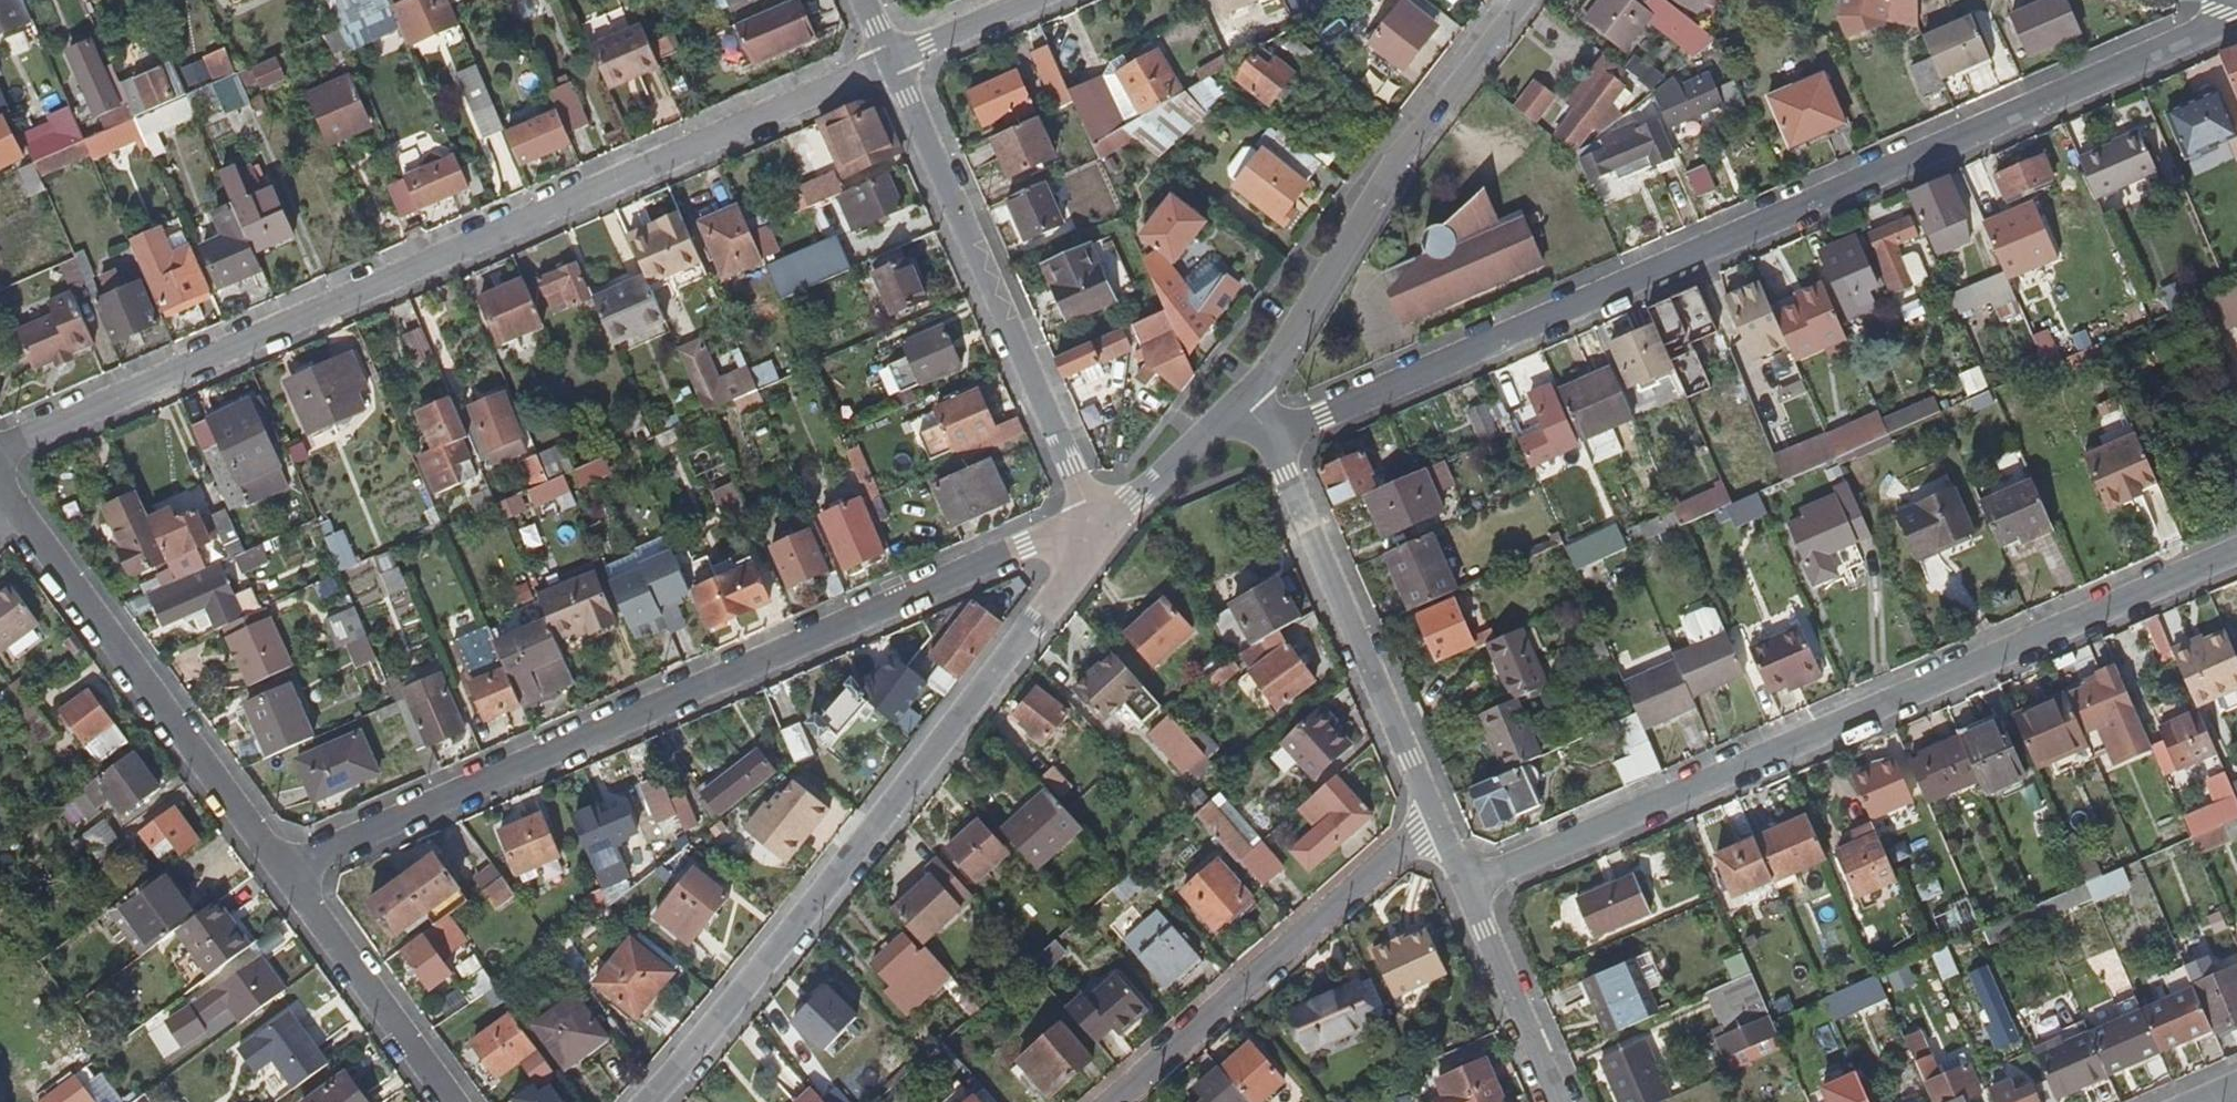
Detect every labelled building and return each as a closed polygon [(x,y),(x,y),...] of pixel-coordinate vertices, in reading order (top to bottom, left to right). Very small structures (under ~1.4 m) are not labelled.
[(22,0),(0,0),(0,34),(1,36),(32,23),(22,0)] [(385,0),(383,0),(334,21),(339,33),(342,32),(360,24),(390,11),(385,0)] [(390,11),(414,0),(385,0),(390,11)] [(390,11),(399,32),(407,29),(414,44),(432,36),(423,14),(433,10),(443,32),(457,25),(447,0),(414,0),(390,11)] [(731,0),(708,0),(715,18),(734,8),(731,0)] [(734,8),(736,12),(765,0),(731,0),(734,8)] [(1222,0),(1217,0),(1225,19),(1230,17),(1222,0)] [(1230,17),(1269,0),(1222,0),(1230,17)] [(1285,1),(1296,25),(1324,13),(1318,0),(1287,0),(1285,1)] [(1353,2),(1362,12),(1379,0),(1356,0),(1353,2)] [(1719,44),(1703,32),(1661,0),(1652,0),(1644,10),(1632,0),(1604,0),(1586,23),(1624,54),(1652,17),(1689,44),(1685,48),(1699,60),(1719,44)] [(1644,10),(1652,0),(1632,0),(1644,10)] [(1706,18),(1710,0),(1671,0),(1706,18)] [(1837,18),(1849,44),(1889,30),(1888,28),(1889,25),(1907,27),(1923,30),(1920,22),(1919,0),(1843,0),(1837,18)] [(816,43),(799,1),(735,29),(753,70),(816,43)] [(2063,4),(2011,27),(2026,60),(2079,37),(2063,4)] [(1429,28),(1409,11),(1405,16),(1399,12),(1371,47),(1404,73),(1432,38),(1426,32),(1429,28)] [(389,30),(383,18),(362,29),(360,24),(342,32),(350,48),(389,30)] [(1928,41),(1934,59),(1943,81),(1989,60),(1972,22),(1928,41)] [(636,81),(661,70),(657,63),(643,29),(591,51),(607,87),(635,76),(636,81)] [(348,54),(339,33),(327,38),(324,39),(333,60),(348,54)] [(1317,60),(1287,37),(1279,46),(1309,70),(1317,60)] [(714,38),(700,44),(709,66),(723,60),(714,38)] [(123,127),(137,120),(123,90),(114,68),(104,73),(93,47),(74,56),(101,118),(116,111),(123,127)] [(2221,59),(2236,96),(2236,52),(2221,59)] [(1062,79),(1050,53),(1035,59),(1047,87),(1062,79)] [(254,70),(238,77),(245,92),(259,86),(263,92),(285,82),(281,72),(293,65),(289,55),(276,60),(277,64),(255,73),(254,70)] [(1634,56),(1622,71),(1652,95),(1664,80),(1634,56)] [(238,77),(230,57),(214,64),(222,83),(238,77)] [(1926,98),(1946,89),(1943,81),(1934,59),(1913,68),(1926,98)] [(1212,80),(1229,70),(1225,60),(1198,75),(1203,85),(1212,80)] [(1141,120),(1183,96),(1162,61),(1133,78),(1122,84),(1141,120)] [(203,65),(182,73),(190,91),(210,83),(203,65)] [(1103,81),(1125,129),(1141,120),(1122,84),(1133,78),(1127,65),(1113,68),(1103,79),(1103,81)] [(1277,113),(1302,82),(1283,67),(1276,74),(1263,65),(1244,88),(1277,113)] [(187,99),(174,69),(123,90),(137,120),(187,99)] [(506,135),(494,108),(477,70),(456,78),(483,144),(506,135)] [(1595,129),(1603,135),(1623,119),(1619,115),(1634,98),(1626,90),(1627,89),(1610,74),(1559,138),(1578,152),(1595,129)] [(1793,153),(1850,128),(1827,75),(1770,100),(1793,153)] [(607,87),(609,92),(636,81),(635,76),(607,87)] [(238,77),(222,83),(187,99),(194,115),(220,103),(225,113),(250,103),(245,92),(238,77)] [(306,94),(319,123),(361,105),(348,77),(306,94)] [(1030,109),(1015,78),(971,96),(985,129),(1003,121),(1030,109)] [(1203,85),(1185,95),(1206,116),(1219,101),(1230,94),(1212,80),(1203,85)] [(1723,111),(1712,85),(1685,95),(1679,80),(1658,96),(1672,132),(1723,111)] [(1103,81),(1070,97),(1074,106),(1093,148),(1123,131),(1125,129),(1103,81)] [(1515,108),(1534,123),(1553,100),(1534,85),(1515,108)] [(570,86),(549,96),(557,114),(568,138),(588,128),(570,86)] [(1747,115),(1737,91),(1722,98),(1733,121),(1747,115)] [(2,93),(0,94),(0,116),(11,112),(2,93)] [(2234,139),(2217,97),(2167,118),(2176,141),(2169,145),(2172,154),(2180,150),(2184,161),(2234,139)] [(194,115),(187,99),(137,120),(147,143),(197,121),(194,115)] [(262,100),(251,105),(258,123),(270,117),(262,100)] [(22,107),(11,112),(16,124),(28,119),(22,107)] [(859,107),(819,125),(842,178),(902,155),(886,115),(859,107)] [(1033,116),(1030,109),(1003,121),(1006,128),(1033,116)] [(26,147),(34,165),(84,143),(70,110),(48,119),(51,126),(25,137),(30,145),(26,147)] [(101,118),(108,133),(123,127),(116,111),(101,118)] [(0,116),(0,117),(2,123),(0,124),(0,172),(26,163),(17,145),(12,146),(6,130),(17,126),(16,124),(11,112),(0,116)] [(568,138),(557,114),(507,136),(521,170),(572,147),(568,138)] [(108,133),(84,143),(88,152),(94,164),(137,145),(143,158),(151,154),(147,143),(137,120),(123,127),(108,133)] [(1038,122),(994,142),(1012,181),(1055,162),(1038,122)] [(1639,178),(1677,161),(1662,125),(1643,133),(1639,126),(1620,135),(1622,141),(1608,147),(1610,152),(1599,156),(1597,151),(1603,149),(1601,145),(1584,153),(1597,184),(1633,168),(1639,178)] [(1324,168),(1281,134),(1279,137),(1270,130),(1256,147),(1265,154),(1287,172),(1307,189),(1324,168)] [(1093,148),(1099,161),(1136,141),(1123,131),(1093,148)] [(2140,135),(2078,163),(2095,202),(2157,175),(2140,135)] [(1325,165),(1334,153),(1315,138),(1306,149),(1325,165)] [(88,152),(84,143),(34,165),(38,174),(88,152)] [(1236,188),(1260,207),(1287,172),(1265,154),(1261,158),(1252,150),(1243,151),(1228,170),(1230,179),(1238,186),(1236,188)] [(2011,205),(2059,184),(2047,158),(2000,178),(2011,205)] [(405,183),(418,213),(469,191),(467,185),(456,159),(405,183)] [(1113,160),(1105,165),(1110,177),(1119,172),(1113,160)] [(38,174),(34,165),(19,171),(31,199),(46,193),(38,174)] [(233,204),(245,231),(256,256),(294,239),(274,192),(264,196),(252,169),(238,176),(234,171),(221,176),(233,204)] [(1690,178),(1701,203),(1717,196),(1705,170),(1690,178)] [(1280,223),(1307,189),(1287,172),(1260,207),(1280,223)] [(477,180),(467,185),(469,191),(474,201),(484,196),(477,180)] [(836,201),(837,201),(829,181),(801,192),(809,212),(836,201)] [(1964,221),(1949,182),(1911,198),(1928,237),(1938,263),(1975,247),(1964,221)] [(400,221),(418,213),(405,183),(386,191),(400,221)] [(853,199),(851,195),(837,201),(836,201),(852,236),(898,217),(887,186),(853,199)] [(1046,187),(1008,204),(1028,247),(1066,229),(1046,187)] [(1495,230),(1502,227),(1486,191),(1481,197),(1495,230)] [(2226,201),(2224,194),(2213,199),(2215,205),(2226,201)] [(1408,290),(1408,329),(1546,267),(1524,217),(1502,227),(1495,230),(1481,197),(1451,226),(1435,232),(1431,235),(1428,242),(1427,255),(1422,262),(1405,269),(1414,279),(1408,290)] [(1174,200),(1136,246),(1166,313),(1175,331),(1175,332),(1188,361),(1214,327),(1214,326),(1243,287),(1227,278),(1225,281),(1210,264),(1192,276),(1183,255),(1206,227),(1174,200)] [(761,202),(741,210),(752,236),(770,228),(773,227),(761,202)] [(203,244),(212,266),(220,262),(213,244),(245,231),(233,204),(210,215),(219,236),(203,244)] [(741,210),(740,208),(703,224),(726,279),(764,263),(763,261),(760,254),(752,236),(741,210)] [(1130,231),(1124,219),(1114,224),(1119,236),(1130,231)] [(633,251),(646,279),(652,294),(705,271),(684,223),(662,232),(665,238),(633,251)] [(1908,225),(1866,243),(1891,301),(1904,294),(1893,266),(1900,262),(1896,249),(1915,241),(1908,225)] [(133,241),(138,251),(167,239),(162,227),(133,241)] [(770,228),(752,236),(760,254),(763,261),(781,253),(770,228)] [(222,288),(252,275),(250,270),(261,266),(256,256),(245,231),(213,244),(220,262),(212,266),(222,288)] [(662,232),(631,246),(633,251),(665,238),(662,232)] [(167,239),(138,251),(164,313),(207,294),(181,233),(167,239)] [(839,244),(769,274),(782,304),(851,274),(839,244)] [(1062,290),(1076,320),(1113,303),(1120,300),(1134,293),(1112,244),(1092,253),(1090,250),(1044,270),(1054,292),(1062,290)] [(1825,265),(1859,250),(1856,244),(1822,259),(1825,265)] [(1876,291),(1867,269),(1859,250),(1825,265),(1847,316),(1851,323),(1875,313),(1872,305),(1871,302),(1879,298),(1876,291)] [(83,251),(73,256),(75,260),(85,282),(92,280),(95,279),(83,251)] [(908,264),(903,252),(874,264),(878,277),(878,278),(895,317),(928,303),(911,263),(908,264)] [(75,260),(60,266),(69,288),(80,284),(85,282),(75,260)] [(252,275),(263,271),(261,266),(250,270),(252,275)] [(571,301),(575,308),(592,301),(577,266),(539,282),(552,309),(571,301)] [(1872,267),(1867,269),(1876,291),(1881,288),(1872,267)] [(1386,278),(1408,329),(1408,290),(1414,279),(1405,269),(1386,278)] [(2216,282),(2221,280),(2217,269),(2212,272),(2216,282)] [(108,300),(126,292),(117,270),(98,278),(108,300)] [(2021,302),(2009,273),(1973,288),(1983,309),(1994,304),(1998,312),(2021,302)] [(646,279),(595,301),(605,326),(614,346),(666,324),(652,294),(646,279)] [(85,282),(95,306),(97,305),(104,302),(92,280),(85,282)] [(534,305),(524,283),(482,300),(491,323),(517,312),(534,305)] [(80,284),(69,288),(72,293),(81,290),(80,284)] [(2160,299),(2168,319),(2203,303),(2194,284),(2160,299)] [(104,302),(97,305),(115,345),(159,326),(141,285),(126,292),(108,300),(104,302)] [(1729,299),(1727,300),(1744,342),(1750,340),(1760,363),(1789,350),(1779,327),(1775,318),(1761,285),(1729,299)] [(1848,345),(1824,287),(1795,299),(1799,307),(1775,318),(1779,327),(1789,350),(1797,367),(1848,345)] [(1973,288),(1956,296),(1965,317),(1983,309),(1973,288)] [(2222,295),(2236,328),(2236,288),(2227,293),(2222,295)] [(1069,323),(1076,320),(1062,290),(1054,292),(1069,323)] [(1698,292),(1647,313),(1689,407),(1713,397),(1692,350),(1717,337),(1705,310),(1698,292)] [(92,342),(72,293),(49,302),(54,315),(17,331),(33,368),(92,342)] [(2222,295),(2203,303),(2218,338),(2236,329),(2236,328),(2222,295)] [(555,316),(575,308),(571,301),(552,309),(555,316)] [(2021,302),(1998,312),(2004,327),(2028,317),(2021,302)] [(534,305),(517,312),(521,321),(538,315),(534,305)] [(1183,394),(1195,378),(1188,361),(1175,332),(1175,331),(1166,313),(1134,327),(1142,346),(1143,356),(1148,369),(1158,378),(1182,395),(1183,394)] [(1878,320),(1875,313),(1851,323),(1853,330),(1878,320)] [(614,346),(605,326),(593,331),(604,357),(617,352),(614,346)] [(1669,373),(1651,330),(1611,348),(1631,391),(1637,388),(1640,396),(1656,390),(1652,381),(1669,373)] [(435,360),(423,331),(406,339),(418,366),(435,360)] [(961,371),(944,331),(906,346),(912,359),(891,369),(902,396),(924,387),(961,371)] [(2037,337),(2051,370),(2063,364),(2050,331),(2037,337)] [(1121,333),(1056,363),(1065,382),(1084,373),(1089,385),(1105,378),(1099,366),(1129,352),(1121,333)] [(678,352),(702,406),(707,417),(735,404),(759,394),(754,384),(750,375),(748,370),(722,382),(704,342),(678,352)] [(2103,361),(2098,349),(2066,363),(2071,376),(2103,361)] [(319,378),(291,390),(310,434),(362,410),(356,394),(368,388),(354,355),(315,372),(319,378)] [(754,384),(759,394),(771,389),(781,384),(773,365),(750,375),(754,384)] [(1989,393),(1979,371),(1959,380),(1969,402),(1989,393)] [(288,383),(291,390),(319,378),(315,372),(288,383)] [(1615,376),(1563,398),(1583,446),(1635,424),(1615,376)] [(771,389),(759,394),(764,407),(776,400),(771,389)] [(1536,412),(1510,423),(1515,435),(1532,474),(1578,454),(1553,392),(1532,401),(1536,412)] [(472,409),(499,466),(530,451),(504,394),(472,409)] [(764,407),(759,394),(735,404),(741,417),(764,407)] [(895,415),(918,406),(914,395),(890,404),(895,415)] [(997,437),(979,396),(963,404),(959,396),(944,403),(946,410),(938,413),(954,454),(959,466),(1028,438),(1022,426),(997,437)] [(459,415),(452,398),(417,413),(437,459),(421,466),(435,497),(459,486),(453,476),(467,469),(459,450),(472,444),(459,415)] [(264,400),(256,403),(194,430),(206,457),(208,463),(223,496),(230,512),(249,505),(250,507),(290,490),(282,471),(283,470),(274,448),(283,443),(264,400)] [(1936,404),(1919,412),(1925,425),(1942,417),(1936,404)] [(1488,414),(1487,410),(1469,418),(1483,448),(1500,441),(1515,435),(1510,423),(1503,407),(1488,414)] [(479,460),(484,473),(499,466),(472,409),(459,415),(472,444),(479,460)] [(1919,412),(1883,427),(1889,440),(1925,425),(1919,412)] [(1838,463),(1842,460),(1857,454),(1851,440),(1873,431),(1879,445),(1889,440),(1883,427),(1878,416),(1828,439),(1838,463)] [(684,426),(679,417),(663,423),(668,433),(684,426)] [(916,440),(939,431),(933,417),(911,426),(916,440)] [(655,439),(649,426),(635,432),(640,445),(655,439)] [(2100,442),(2103,449),(2134,433),(2132,428),(2100,442)] [(1857,454),(1879,445),(1873,431),(1851,440),(1857,454)] [(2136,489),(2154,481),(2134,433),(2103,449),(2096,452),(2112,488),(2097,494),(2105,512),(2124,503),(2125,494),(2136,489)] [(1838,463),(1828,439),(1774,462),(1784,486),(1838,463)] [(1842,460),(1838,463),(1841,470),(1892,447),(1889,440),(1879,445),(1857,454),(1842,460)] [(479,460),(472,444),(459,450),(467,469),(453,476),(459,486),(478,478),(474,471),(476,469),(474,463),(479,460)] [(562,448),(538,457),(546,477),(549,485),(573,475),(570,469),(566,458),(562,448)] [(584,451),(566,458),(570,469),(589,461),(584,451)] [(2112,488),(2096,452),(2080,459),(2097,494),(2112,488)] [(1373,476),(1364,455),(1322,474),(1336,506),(1374,490),(1369,478),(1373,476)] [(546,477),(538,457),(524,463),(529,475),(532,483),(546,477)] [(606,460),(575,473),(583,491),(613,477),(606,460)] [(960,524),(1017,500),(1001,462),(944,486),(960,524)] [(1424,474),(1365,499),(1383,543),(1442,519),(1434,498),(1453,490),(1443,466),(1424,474)] [(473,499),(479,515),(496,508),(480,467),(476,469),(474,471),(478,478),(485,494),(473,499)] [(532,483),(529,475),(523,478),(529,493),(549,485),(546,477),(532,483)] [(869,504),(879,500),(869,475),(858,480),(869,504)] [(529,493),(523,478),(492,491),(499,506),(524,496),(529,493)] [(812,534),(819,531),(797,483),(785,487),(795,508),(789,510),(797,527),(807,523),(812,534)] [(734,519),(748,512),(737,486),(722,492),(734,519)] [(1872,541),(1848,487),(1835,492),(1842,506),(1814,519),(1815,522),(1791,531),(1816,588),(1839,577),(1830,558),(1859,546),(1872,541)] [(2053,532),(2034,488),(1982,511),(2001,556),(2053,532)] [(2139,495),(2136,489),(2125,494),(2124,503),(2139,495)] [(1725,492),(1674,514),(1675,518),(1681,531),(1714,516),(1730,510),(1733,508),(1725,492)] [(150,519),(139,493),(108,507),(124,545),(120,548),(132,574),(168,558),(150,519)] [(1952,494),(1919,508),(1936,549),(1969,534),(1952,494)] [(531,513),(524,496),(499,506),(507,524),(531,513)] [(1739,531),(1770,518),(1761,496),(1733,508),(1730,510),(1714,516),(1719,528),(1735,521),(1739,531)] [(869,504),(878,526),(888,522),(879,500),(869,504)] [(883,556),(861,504),(822,520),(845,572),(883,556)] [(1936,549),(1919,508),(1898,517),(1918,562),(1934,555),(1933,551),(1936,549)] [(150,519),(168,558),(173,570),(178,582),(207,570),(197,550),(216,542),(205,519),(200,521),(196,513),(179,520),(175,511),(169,511),(150,519)] [(1635,550),(1681,531),(1675,518),(1630,536),(1635,550)] [(234,559),(245,554),(231,521),(217,527),(230,560),(234,559)] [(330,523),(320,526),(327,544),(334,541),(332,536),(335,535),(330,523)] [(829,573),(812,534),(773,550),(792,590),(829,573)] [(1534,560),(1564,547),(1558,536),(1550,540),(1551,544),(1530,552),(1534,560)] [(1630,553),(1623,537),(1570,560),(1577,576),(1578,575),(1573,563),(1611,546),(1616,559),(1630,553)] [(1433,538),(1386,559),(1410,614),(1456,594),(1450,581),(1440,555),(1433,538)] [(341,543),(333,546),(343,570),(352,566),(341,543)] [(1573,563),(1578,575),(1589,571),(1616,559),(1611,546),(1573,563)] [(1868,565),(1859,546),(1830,558),(1839,577),(1868,565)] [(245,554),(234,559),(242,577),(269,565),(262,547),(248,553),(245,554)] [(1440,555),(1450,581),(1463,576),(1451,549),(1440,555)] [(691,595),(672,553),(641,567),(643,571),(659,609),(691,595)] [(712,630),(753,612),(770,605),(751,561),(734,568),(737,576),(721,583),(697,593),(712,630)] [(1577,576),(1576,576),(1582,589),(1611,577),(1606,565),(1592,572),(1589,571),(1578,575),(1577,576)] [(717,575),(721,583),(737,576),(734,568),(717,575)] [(178,582),(173,570),(161,576),(165,588),(178,582)] [(391,599),(410,590),(402,570),(382,578),(391,599)] [(659,609),(643,571),(611,584),(632,632),(647,625),(653,638),(669,631),(659,609)] [(550,622),(558,642),(589,629),(592,636),(598,633),(616,625),(594,575),(540,599),(550,622)] [(159,591),(151,594),(163,626),(184,617),(187,625),(195,622),(199,632),(215,625),(217,631),(222,628),(240,621),(221,579),(183,595),(177,586),(160,593),(159,591)] [(1279,581),(1211,621),(1232,662),(1235,661),(1243,656),(1283,633),(1302,621),(1279,581)] [(1,652),(40,623),(12,586),(0,594),(0,651),(1,652)] [(536,603),(529,587),(518,592),(524,608),(536,603)] [(962,681),(1004,626),(977,605),(933,658),(962,681)] [(1157,671),(1195,637),(1166,605),(1127,639),(1157,671)] [(1471,649),(1473,654),(1488,647),(1493,645),(1488,635),(1469,643),(1452,605),(1416,620),(1435,665),(1471,649)] [(222,628),(249,690),(293,672),(266,609),(240,621),(222,628)] [(328,624),(340,652),(350,648),(369,640),(357,612),(328,624)] [(1679,672),(1690,701),(1743,679),(1726,637),(1716,614),(1705,613),(1688,620),(1683,629),(1692,651),(1673,659),(1679,672)] [(2170,641),(2160,618),(2148,624),(2158,646),(2170,641)] [(497,648),(522,706),(525,712),(555,698),(553,692),(576,682),(558,642),(550,622),(516,636),(517,640),(497,648)] [(497,648),(489,630),(454,644),(476,692),(469,695),(478,715),(484,712),(488,721),(522,706),(497,648)] [(1760,677),(1810,653),(1799,631),(1749,653),(1760,677)] [(1312,682),(1283,633),(1243,656),(1274,705),(1312,682)] [(1511,704),(1515,703),(1546,689),(1522,633),(1493,645),(1488,647),(1511,704)] [(85,649),(74,635),(66,642),(76,656),(85,649)] [(1595,664),(1611,656),(1602,636),(1587,643),(1595,664)] [(2228,638),(2193,652),(2192,647),(2175,654),(2198,707),(2236,690),(2236,660),(2228,638)] [(376,654),(369,640),(350,648),(356,662),(376,654)] [(1820,675),(1810,653),(1760,677),(1770,698),(1820,675)] [(376,654),(356,662),(360,670),(379,662),(376,654)] [(1143,688),(1115,657),(1076,692),(1104,724),(1125,705),(1146,730),(1165,712),(1143,688)] [(872,681),(861,685),(861,686),(868,705),(874,710),(897,729),(930,687),(895,660),(884,674),(876,684),(872,681)] [(1209,682),(1225,668),(1220,661),(1203,674),(1209,682)] [(1235,661),(1232,662),(1225,668),(1209,682),(1217,692),(1242,670),(1235,661)] [(880,671),(872,681),(876,684),(884,674),(880,671)] [(1637,717),(1645,734),(1695,712),(1690,701),(1679,672),(1627,695),(1637,717)] [(403,717),(419,752),(429,748),(465,732),(441,680),(421,688),(406,694),(404,690),(398,676),(388,681),(398,705),(402,715),(403,717)] [(2141,757),(2154,751),(2122,678),(2108,684),(2141,757)] [(406,694),(421,688),(420,684),(404,690),(406,694)] [(861,686),(855,689),(851,684),(847,688),(849,692),(820,721),(817,719),(808,729),(830,750),(863,711),(868,705),(861,686)] [(2108,684),(2069,700),(2090,747),(2095,759),(2109,754),(2115,769),(2141,757),(2108,684)] [(245,705),(270,759),(314,741),(292,687),(245,705)] [(14,698),(7,689),(0,693),(0,707),(1,708),(14,698)] [(54,735),(24,694),(19,697),(2,709),(33,751),(54,735)] [(1043,751),(1069,718),(1038,694),(1016,721),(1041,740),(1036,747),(1043,751)] [(125,745),(88,695),(60,714),(98,765),(125,745)] [(2090,747),(2069,700),(2016,723),(2036,770),(2090,747)] [(1479,718),(1504,775),(1540,759),(1515,703),(1511,704),(1479,718)] [(402,715),(398,705),(377,714),(381,724),(402,715)] [(874,710),(868,705),(863,711),(869,717),(874,710)] [(1324,712),(1319,717),(1335,734),(1339,729),(1324,712)] [(1335,734),(1319,717),(1286,746),(1313,776),(1346,746),(1335,734)] [(1645,734),(1637,717),(1613,728),(1627,760),(1615,766),(1626,790),(1662,775),(1645,734)] [(1194,744),(1171,718),(1149,737),(1184,777),(1191,770),(1200,781),(1215,768),(1209,762),(1205,757),(1194,744)] [(2219,756),(2203,718),(2164,735),(2180,773),(2219,756)] [(2000,724),(1962,740),(1981,783),(1987,797),(2025,781),(2000,724)] [(782,733),(796,765),(813,757),(801,726),(782,733)] [(314,777),(325,801),(380,776),(361,735),(300,762),(307,780),(314,777)] [(1205,757),(1209,762),(1220,754),(1204,736),(1194,744),(1205,757)] [(1923,761),(1911,766),(1926,800),(1926,802),(1939,798),(1941,801),(1981,783),(1962,740),(1922,758),(1923,761)] [(760,743),(752,749),(756,755),(770,775),(778,768),(760,743)] [(159,789),(133,755),(96,782),(111,801),(123,817),(159,789)] [(722,813),(770,775),(756,755),(708,794),(722,813)] [(2187,786),(2218,772),(2213,762),(2182,775),(2187,786)] [(1859,780),(1873,814),(1912,796),(1899,763),(1884,769),(1859,780)] [(1856,775),(1859,780),(1884,769),(1882,764),(1856,775)] [(1055,770),(1042,782),(1061,801),(1074,790),(1055,770)] [(1488,833),(1540,810),(1532,790),(1535,787),(1536,783),(1536,777),(1533,774),(1526,771),(1473,794),(1488,833)] [(318,804),(325,801),(314,777),(307,780),(318,804)] [(1371,819),(1336,779),(1317,796),(1334,814),(1326,821),(1290,853),(1310,874),(1371,819)] [(2229,779),(2215,785),(2215,802),(2218,809),(2234,801),(2236,807),(2236,798),(2232,787),(2229,779)] [(111,801),(96,782),(72,800),(88,822),(101,812),(99,810),(111,801)] [(787,866),(809,838),(805,835),(815,824),(819,827),(831,811),(797,783),(785,797),(781,794),(772,806),(768,803),(749,827),(776,849),(772,853),(787,866)] [(1175,819),(1184,829),(1198,816),(1204,811),(1213,803),(1214,802),(1203,789),(1189,802),(1191,804),(1175,819)] [(1083,828),(1049,791),(1004,832),(1037,869),(1083,828)] [(1264,845),(1221,796),(1214,802),(1213,803),(1204,811),(1198,816),(1241,867),(1260,849),(1264,845)] [(1334,814),(1317,796),(1311,802),(1326,821),(1334,814)] [(672,803),(686,835),(692,833),(689,825),(695,822),(686,798),(672,803)] [(2225,827),(2236,821),(2236,807),(2234,801),(2218,809),(2189,822),(2196,839),(2225,827)] [(602,808),(580,817),(598,864),(607,889),(619,884),(629,881),(602,808)] [(174,810),(143,833),(140,835),(144,841),(152,851),(158,861),(175,848),(180,855),(198,841),(174,810)] [(563,859),(545,816),(503,834),(522,876),(563,859)] [(91,853),(115,836),(102,818),(66,844),(79,862),(91,853)] [(1791,876),(1827,861),(1810,820),(1757,843),(1774,883),(1778,891),(1794,883),(1791,876)] [(2225,827),(2230,842),(2236,839),(2236,821),(2225,827)] [(805,835),(809,838),(819,827),(815,824),(805,835)] [(1010,856),(980,824),(950,851),(981,883),(1010,856)] [(746,832),(772,853),(776,849),(749,827),(746,832)] [(2193,841),(2199,856),(2230,842),(2225,827),(2196,839),(2193,841)] [(2182,839),(2177,828),(2162,834),(2167,845),(2182,839)] [(1899,883),(1876,829),(1860,835),(1864,845),(1843,853),(1862,897),(1899,883)] [(144,841),(140,835),(135,838),(139,844),(144,841)] [(2074,835),(2066,839),(2086,887),(2102,880),(2086,844),(2080,847),(2074,835)] [(124,850),(115,836),(91,853),(101,867),(124,850)] [(1774,883),(1757,843),(1718,859),(1736,899),(1774,883)] [(1199,853),(1192,846),(1181,855),(1187,863),(1199,853)] [(1241,867),(1262,892),(1281,874),(1260,849),(1241,867)] [(650,855),(635,866),(643,878),(657,867),(650,855)] [(1131,855),(1118,867),(1129,879),(1141,867),(1131,855)] [(922,943),(974,896),(937,856),(925,868),(931,875),(892,910),(922,943)] [(429,918),(436,929),(470,905),(437,860),(371,908),(397,941),(429,918)] [(504,880),(493,864),(473,878),(479,886),(485,894),(504,880)] [(607,889),(598,864),(592,867),(602,890),(610,909),(625,897),(638,887),(633,881),(622,891),(619,884),(607,889)] [(1254,901),(1221,864),(1187,893),(1221,931),(1254,901)] [(2102,880),(2086,887),(2093,902),(2095,906),(2133,890),(2124,870),(2102,880)] [(108,912),(140,957),(178,930),(193,919),(181,902),(185,899),(165,871),(108,912)] [(731,901),(697,872),(659,918),(691,947),(731,901)] [(1592,939),(1650,915),(1635,879),(1577,902),(1592,939)] [(495,912),(516,896),(504,880),(485,894),(483,895),(495,912)] [(485,894),(479,886),(472,893),(477,900),(483,895),(485,894)] [(2086,887),(2035,910),(2041,924),(2093,902),(2086,887)] [(601,915),(610,909),(602,890),(593,897),(601,915)] [(181,902),(193,919),(198,916),(185,899),(181,902)] [(1935,916),(1949,947),(1983,932),(1969,900),(1935,916)] [(193,919),(178,930),(192,949),(212,977),(252,947),(218,901),(198,916),(193,919)] [(2035,910),(1983,932),(1989,948),(2042,925),(2041,924),(2035,910)] [(2216,936),(2231,929),(2224,912),(2209,920),(2216,936)] [(468,945),(451,924),(406,957),(433,993),(455,977),(445,963),(468,945)] [(49,941),(40,928),(29,935),(38,949),(49,941)] [(1203,957),(1178,930),(1145,958),(1170,986),(1203,957)] [(1447,977),(1429,935),(1397,948),(1395,944),(1374,952),(1395,999),(1447,977)] [(922,957),(905,940),(875,967),(893,987),(884,997),(904,1017),(948,977),(927,953),(922,957)] [(1973,949),(1970,940),(1954,947),(1958,955),(1973,949)] [(672,978),(631,942),(593,986),(634,1022),(672,978)] [(212,977),(192,949),(174,964),(194,989),(212,977)] [(1064,969),(1049,951),(1035,963),(1031,966),(1048,985),(1064,969)] [(1960,978),(1947,951),(1935,956),(1946,983),(1960,978)] [(572,953),(563,961),(570,971),(581,963),(572,953)] [(1726,962),(1735,985),(1754,976),(1744,955),(1726,962)] [(2195,990),(2218,980),(2208,958),(2186,968),(2195,990)] [(228,1010),(240,1026),(284,994),(259,959),(203,998),(166,1023),(184,1050),(208,1033),(204,1027),(228,1010)] [(1648,994),(1634,962),(1587,984),(1601,1015),(1618,1007),(1648,994)] [(1911,970),(1888,979),(1896,996),(1918,987),(1911,970)] [(472,1005),(494,990),(497,988),(486,971),(461,989),(472,1005)] [(2216,1037),(2236,1028),(2236,972),(2218,980),(2195,990),(2197,994),(2214,1032),(2216,1037)] [(1979,995),(1996,988),(1989,973),(1972,981),(1979,995)] [(1087,994),(1070,1010),(1095,1038),(1111,1023),(1122,1035),(1151,1009),(1121,974),(1091,1000),(1087,994)] [(1735,985),(1708,997),(1724,1037),(1717,1042),(1725,1060),(1730,1058),(1780,1036),(1774,1023),(1754,976),(1735,985)] [(1887,998),(1878,978),(1826,1001),(1835,1021),(1887,998)] [(1370,982),(1357,987),(1291,1015),(1307,1049),(1373,1022),(1385,1016),(1370,982)] [(2020,1044),(1996,988),(1979,995),(1993,1029),(2003,1051),(2020,1044)] [(502,1000),(494,990),(472,1005),(479,1017),(502,1000)] [(859,1022),(828,992),(797,1024),(828,1054),(859,1022)] [(1659,1018),(1648,994),(1618,1007),(1628,1031),(1659,1018)] [(2144,1016),(2161,1055),(2214,1032),(2197,994),(2144,1016)] [(972,1019),(982,1011),(970,996),(959,1005),(972,1019)] [(1795,1009),(1789,996),(1774,1003),(1779,1016),(1795,1009)] [(564,1071),(584,1057),(580,1048),(601,1033),(577,999),(535,1029),(564,1071)] [(294,1091),(328,1067),(290,1015),(238,1053),(255,1075),(257,1073),(272,1062),(294,1091)] [(2091,1039),(2108,1078),(2161,1055),(2144,1016),(2091,1039)] [(2033,1025),(2039,1039),(2058,1032),(2052,1017),(2033,1025)] [(554,1077),(510,1018),(472,1046),(485,1063),(480,1067),(485,1074),(490,1070),(497,1079),(521,1061),(541,1087),(554,1077)] [(1826,1072),(1852,1061),(1836,1023),(1791,1041),(1806,1075),(1824,1068),(1826,1072)] [(1091,1062),(1059,1026),(1017,1062),(1049,1098),(1091,1062)] [(1994,1054),(2003,1051),(1993,1029),(1985,1032),(1994,1054)] [(580,1048),(584,1057),(607,1041),(601,1033),(580,1048)] [(1932,1101),(1964,1101),(1977,1095),(1967,1069),(1940,1080),(1928,1051),(1923,1053),(1915,1035),(1905,1039),(1932,1101)] [(1780,1036),(1730,1058),(1736,1073),(1786,1050),(1780,1036)] [(2055,1100),(2108,1078),(2091,1039),(2038,1061),(2049,1085),(2055,1100)] [(1616,1101),(1670,1101),(1673,1101),(1648,1043),(1599,1065),(1616,1101)] [(1220,1072),(1245,1101),(1266,1101),(1283,1086),(1249,1047),(1220,1072)] [(257,1073),(279,1101),(280,1101),(294,1091),(272,1062),(257,1073)] [(1485,1064),(1443,1082),(1450,1099),(1444,1101),(1501,1101),(1485,1064)] [(1985,1075),(1993,1093),(2011,1086),(2004,1068),(1985,1075)] [(1218,1070),(1207,1080),(1195,1090),(1205,1101),(1245,1101),(1220,1072),(1218,1070)] [(75,1076),(72,1072),(42,1094),(47,1101),(94,1101),(75,1076)] [(346,1075),(309,1101),(367,1101),(346,1075)] [(1859,1075),(1824,1090),(1829,1101),(1871,1101),(1859,1075)] [(534,1085),(513,1100),(514,1101),(559,1101),(549,1088),(541,1094),(534,1085)] [(2055,1100),(2049,1085),(2028,1093),(2031,1101),(2056,1101),(2055,1100)] [(2028,1093),(2015,1098),(2011,1086),(1993,1093),(1997,1101),(2031,1101),(2028,1093)] [(985,1088),(969,1101),(996,1101),(985,1088)] [(825,1101),(814,1090),(801,1101),(825,1101)] [(825,1101),(851,1101),(840,1090),(825,1101)] [(123,1093),(111,1101),(130,1101),(123,1093)]
